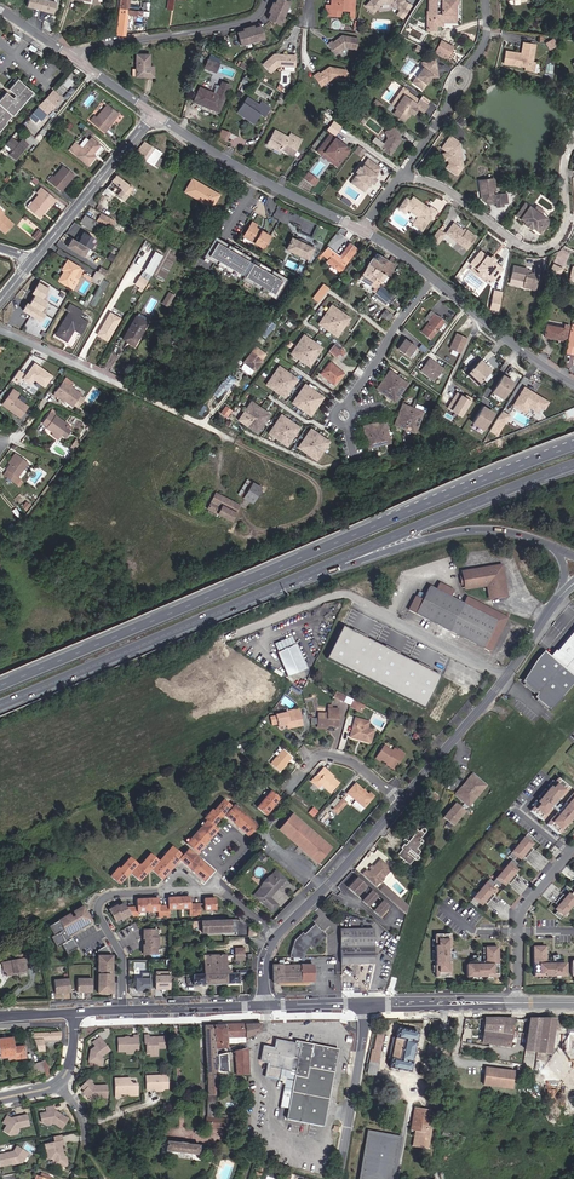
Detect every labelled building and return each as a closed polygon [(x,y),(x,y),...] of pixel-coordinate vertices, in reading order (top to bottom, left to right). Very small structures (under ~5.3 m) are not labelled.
[(42,0),(28,0),(26,6),(39,10),(42,0)] [(44,0),(42,0),(39,10),(52,14),(55,3),(44,0)] [(293,3),(287,0),(280,0),(278,4),(276,3),(272,11),(275,12),(271,20),(283,25),(293,3)] [(352,11),(353,0),(333,0),(332,5),(327,5),(326,15),(342,16),(342,10),(352,11)] [(404,0),(371,0),(367,4),(375,12),(383,3),(389,3),(399,9),(397,14),(403,18),(407,11),(400,7),(404,0)] [(400,7),(407,11),(411,4),(404,0),(400,7)] [(431,25),(440,25),(447,25),(447,21),(453,21),(453,4),(453,0),(431,0),(431,25)] [(124,9),(122,33),(127,33),(129,12),(137,13),(138,8),(129,7),(125,6),(123,6),(123,9),(124,9)] [(245,29),(238,31),(242,45),(267,39),(263,25),(256,26),(255,24),(244,27),(245,29)] [(18,42),(20,38),(14,34),(11,38),(18,42)] [(334,42),(333,41),(329,44),(337,55),(346,48),(359,50),(360,38),(343,35),(334,42)] [(438,49),(450,55),(454,47),(442,41),(438,49)] [(530,66),(533,62),(537,44),(524,41),(522,50),(525,52),(521,55),(518,52),(505,50),(503,62),(525,66),(530,66)] [(448,59),(450,55),(438,49),(436,53),(448,59)] [(150,70),(155,70),(155,64),(149,64),(149,54),(140,54),(140,75),(150,75),(150,70)] [(276,54),(263,65),(273,75),(280,67),(297,68),(298,55),(276,54)] [(221,63),(209,58),(206,68),(217,73),(221,63)] [(437,59),(423,61),(424,66),(413,82),(424,90),(433,78),(441,78),(437,59)] [(525,69),(534,71),(536,62),(533,62),(530,66),(525,66),(525,69)] [(348,72),(348,69),(331,67),(322,73),(321,71),(314,75),(323,88),(333,81),(346,83),(346,81),(353,83),(355,73),(348,72)] [(6,122),(6,121),(11,115),(12,115),(32,92),(17,79),(8,89),(16,96),(14,99),(6,92),(0,98),(0,129),(6,122)] [(218,94),(201,87),(195,102),(221,113),(232,84),(224,81),(218,94)] [(425,111),(430,103),(422,97),(421,98),(409,90),(410,89),(405,86),(393,104),(398,108),(395,112),(405,119),(412,110),(416,105),(419,107),(425,111)] [(47,114),(61,98),(53,90),(38,107),(30,117),(36,122),(39,119),(41,120),(47,114)] [(265,117),(272,108),(260,100),(254,109),(250,106),(253,102),(247,97),(239,109),(249,116),(248,118),(254,123),(260,114),(265,117)] [(107,127),(118,114),(107,105),(96,117),(94,116),(91,120),(105,132),(108,128),(107,127)] [(248,118),(249,116),(239,109),(238,111),(248,118)] [(398,127),(385,131),(389,138),(382,148),(392,155),(403,139),(398,127)] [(232,132),(223,130),(220,138),(229,141),(232,132)] [(287,150),(293,141),(275,130),(267,145),(277,151),(278,149),(281,146),(287,150)] [(299,131),(293,141),(298,144),(304,134),(299,131)] [(331,135),(320,150),(335,161),(337,159),(341,162),(351,150),(342,143),(341,145),(339,143),(340,141),(331,135)] [(459,142),(451,136),(443,147),(448,151),(448,152),(449,158),(450,162),(447,166),(458,174),(464,166),(461,149),(459,149),(459,147),(456,145),(458,143),(459,142)] [(8,153),(14,158),(27,143),(21,138),(18,142),(11,137),(5,143),(12,149),(8,153)] [(92,154),(100,145),(91,138),(82,149),(75,142),(69,150),(88,164),(95,156),(92,154)] [(291,157),(298,144),(293,141),(287,150),(281,146),(278,149),(291,157)] [(159,157),(161,153),(153,148),(149,145),(144,142),(134,154),(157,169),(163,160),(159,157)] [(320,150),(318,152),(338,167),(341,162),(337,159),(335,161),(320,150)] [(355,177),(368,186),(371,183),(372,181),(371,180),(373,178),(374,179),(375,178),(382,168),(369,159),(361,169),(358,174),(356,173),(354,176),(355,177)] [(48,181),(61,191),(74,175),(63,166),(54,177),(52,176),(48,181)] [(132,188),(116,176),(111,181),(127,194),(132,188)] [(355,177),(350,183),(363,193),(368,186),(355,177)] [(494,177),(479,179),(481,190),(482,192),(483,196),(482,198),(487,202),(488,201),(492,200),(492,202),(497,201),(497,206),(504,205),(503,202),(502,193),(493,194),(493,189),(496,189),(494,177)] [(222,194),(193,178),(185,193),(214,209),(222,194)] [(128,194),(127,194),(111,181),(103,192),(108,196),(111,192),(123,201),(128,194)] [(55,200),(43,189),(39,194),(28,207),(39,216),(50,204),(51,204),(55,200)] [(420,214),(415,222),(424,228),(433,217),(434,217),(439,209),(432,205),(430,208),(427,206),(428,205),(415,196),(412,200),(408,197),(401,206),(411,213),(414,209),(420,214)] [(512,211),(516,214),(526,201),(522,198),(512,211)] [(529,223),(534,227),(543,214),(538,210),(532,205),(526,201),(516,214),(522,218),(522,217),(529,222),(529,223)] [(538,210),(541,207),(534,201),(532,205),(538,210)] [(273,218),(289,224),(293,212),(277,206),(273,218)] [(4,213),(0,209),(0,228),(5,233),(13,224),(3,214),(4,213)] [(97,221),(85,214),(78,225),(84,229),(86,227),(93,231),(98,222),(105,226),(106,224),(111,226),(115,220),(102,214),(97,221)] [(534,227),(538,230),(548,217),(543,214),(534,227)] [(119,222),(116,228),(122,232),(115,244),(121,247),(124,242),(123,241),(130,229),(119,222)] [(255,228),(257,225),(252,222),(243,237),(244,237),(243,240),(243,242),(251,246),(252,246),(254,243),(263,248),(270,237),(261,231),(255,228)] [(447,233),(440,228),(433,239),(440,245),(446,235),(469,251),(480,237),(466,228),(464,229),(454,223),(447,233)] [(32,236),(37,239),(42,233),(38,229),(32,236)] [(431,237),(435,232),(431,229),(427,234),(431,237)] [(93,244),(90,242),(92,238),(84,233),(80,238),(78,237),(75,241),(88,248),(90,249),(93,244)] [(204,256),(240,277),(249,260),(251,257),(215,236),(204,256)] [(297,241),(291,238),(286,249),(308,259),(313,248),(307,245),(308,244),(307,242),(305,241),(303,240),(302,240),(301,239),(299,239),(298,240),(297,241)] [(67,247),(83,256),(88,248),(75,241),(72,239),(67,247)] [(339,256),(334,252),(330,256),(340,264),(337,268),(340,271),(357,249),(349,243),(339,256)] [(327,257),(328,258),(333,251),(326,246),(321,253),(327,257)] [(478,267),(488,254),(482,249),(472,262),(478,267)] [(162,255),(155,251),(140,277),(147,281),(162,255)] [(376,289),(379,285),(382,281),(375,278),(386,259),(374,252),(358,279),(369,285),(370,285),(376,289)] [(494,280),(504,268),(494,260),(494,261),(491,259),(492,258),(488,254),(478,267),(481,269),(485,272),(494,280)] [(330,256),(327,260),(337,268),(340,264),(330,256)] [(243,279),(276,298),(288,278),(255,258),(253,262),(243,279)] [(385,276),(393,263),(388,261),(386,259),(375,278),(382,281),(385,283),(388,278),(385,276)] [(240,277),(243,279),(253,262),(249,260),(240,277)] [(62,270),(64,271),(58,281),(73,289),(78,280),(73,277),(79,268),(67,261),(62,270)] [(565,269),(555,264),(550,274),(561,278),(565,269)] [(529,268),(515,266),(513,279),(524,281),(523,288),(537,291),(541,269),(537,268),(535,272),(529,271),(529,268)] [(92,279),(99,284),(104,276),(96,272),(92,279)] [(143,289),(147,281),(140,277),(135,284),(143,289)] [(34,292),(45,299),(51,288),(40,282),(34,292)] [(312,298),(317,302),(328,288),(323,284),(312,298)] [(376,289),(374,293),(388,304),(389,305),(389,304),(393,299),(394,297),(379,285),(376,289)] [(167,307),(168,304),(169,305),(174,297),(167,293),(161,304),(167,307)] [(386,306),(388,304),(374,293),(373,296),(386,306)] [(36,294),(31,303),(43,310),(49,301),(45,299),(36,294)] [(395,308),(399,304),(393,299),(389,304),(395,308)] [(28,301),(23,310),(42,322),(48,313),(43,310),(31,303),(28,301)] [(66,310),(69,312),(55,335),(66,342),(73,330),(80,333),(86,322),(78,317),(82,312),(69,305),(66,310)] [(349,320),(350,318),(345,314),(331,305),(318,324),(337,336),(349,320)] [(387,323),(393,315),(385,309),(380,316),(387,323)] [(349,320),(351,321),(355,315),(348,310),(345,314),(350,318),(349,320)] [(375,317),(371,311),(367,314),(371,320),(375,317)] [(421,332),(430,339),(444,321),(430,311),(425,318),(429,321),(421,332)] [(109,334),(119,318),(110,313),(100,329),(109,334)] [(147,323),(135,316),(122,339),(134,345),(147,323)] [(565,327),(547,324),(544,338),(563,341),(564,339),(568,340),(571,325),(566,324),(565,327)] [(271,330),(267,327),(262,334),(266,337),(271,330)] [(106,340),(109,334),(100,329),(97,335),(106,340)] [(291,353),(310,366),(323,347),(304,334),(291,353)] [(450,349),(461,354),(468,339),(457,334),(450,349)] [(396,350),(408,357),(414,346),(403,339),(396,350)] [(346,351),(336,342),(328,351),(337,358),(339,354),(342,356),(346,351)] [(260,361),(265,355),(254,347),(243,362),(254,371),(259,365),(257,364),(260,361)] [(421,370),(435,379),(443,366),(429,357),(421,370)] [(481,382),(494,367),(484,358),(471,373),(481,382)] [(55,375),(35,362),(23,379),(31,384),(34,380),(46,388),(55,375)] [(333,384),(343,373),(330,362),(321,374),(333,384)] [(285,397),(298,378),(279,366),(267,384),(285,397)] [(25,373),(19,369),(12,380),(18,384),(25,373)] [(376,388),(395,401),(408,383),(389,370),(376,388)] [(227,373),(214,395),(219,398),(226,388),(229,390),(236,378),(227,373)] [(517,381),(505,374),(494,392),(506,399),(517,381)] [(76,386),(66,378),(54,393),(64,401),(72,406),(81,395),(73,389),(76,386)] [(311,415),(324,397),(305,384),(292,402),(311,415)] [(552,402),(525,385),(513,405),(526,412),(530,406),(539,412),(542,407),(547,410),(552,402)] [(19,394),(13,390),(2,405),(20,418),(28,407),(16,398),(19,394)] [(53,395),(63,402),(64,401),(54,393),(53,395)] [(473,401),(463,394),(453,410),(463,417),(473,401)] [(239,419),(257,432),(270,414),(251,401),(239,419)] [(507,402),(491,431),(497,434),(508,414),(509,414),(514,405),(507,402)] [(394,424),(415,433),(424,412),(403,403),(394,424)] [(220,412),(227,418),(233,410),(226,405),(220,412)] [(497,413),(486,405),(474,423),(486,430),(497,413)] [(47,427),(47,428),(53,432),(59,437),(62,433),(66,436),(70,430),(68,428),(66,427),(68,425),(50,412),(42,423),(47,427)] [(269,432),(287,445),(300,427),(282,414),(269,432)] [(368,447),(390,442),(385,420),(363,425),(368,447)] [(316,459),(329,441),(311,428),(298,446),(316,459)] [(15,453),(8,462),(10,464),(17,454),(15,453)] [(28,463),(17,454),(10,464),(6,469),(7,470),(3,476),(15,484),(19,479),(17,477),(28,463)] [(261,488),(247,479),(238,495),(252,503),(261,488)] [(239,505),(216,492),(208,508),(232,520),(239,505)] [(506,596),(501,566),(462,572),(465,589),(487,585),(489,599),(506,596)] [(422,600),(415,596),(408,610),(490,652),(507,617),(467,596),(463,603),(450,597),(453,590),(439,583),(436,589),(429,586),(422,600)] [(443,675),(346,626),(330,658),(426,707),(443,675)] [(550,656),(544,651),(535,660),(522,682),(523,683),(522,686),(533,694),(535,693),(537,694),(534,698),(550,710),(573,682),(573,628),(550,656)] [(296,644),(277,653),(287,677),(306,669),(296,644)] [(302,691),(301,689),(292,684),(289,688),(299,694),(302,691)] [(334,696),(344,702),(347,696),(337,691),(334,696)] [(356,706),(362,708),(364,705),(353,699),(349,706),(355,709),(356,706)] [(326,713),(317,712),(316,724),(326,725),(336,726),(338,708),(332,708),(328,707),(327,707),(326,713)] [(290,727),(302,724),(299,713),(290,715),(289,711),(287,712),(285,712),(275,715),(277,724),(277,726),(286,724),(289,723),(290,727)] [(360,737),(360,739),(370,742),(373,729),(361,726),(363,719),(354,717),(349,734),(360,737)] [(394,767),(404,753),(397,748),(395,752),(391,750),(382,744),(375,755),(380,758),(385,762),(386,761),(394,767)] [(246,752),(240,745),(237,748),(243,754),(246,752)] [(291,757),(282,750),(277,756),(270,764),(278,771),(291,757)] [(330,792),(337,783),(330,777),(324,772),(325,770),(322,767),(316,774),(319,777),(316,780),(320,784),(318,786),(322,790),(324,787),(330,792)] [(310,780),(317,786),(318,786),(320,784),(316,780),(319,777),(316,774),(310,780)] [(485,783),(475,774),(469,782),(468,781),(461,788),(462,789),(456,797),(466,805),(471,799),(473,801),(483,791),(480,789),(485,783)] [(532,805),(529,809),(540,819),(548,810),(546,808),(558,794),(560,795),(568,786),(556,777),(553,781),(549,786),(546,789),(539,797),(536,801),(532,805)] [(356,783),(347,793),(356,801),(364,808),(365,808),(375,796),(371,792),(369,794),(356,783)] [(539,797),(546,789),(544,788),(537,795),(539,797)] [(573,790),(565,800),(567,801),(555,816),(553,814),(545,823),(556,833),(560,829),(564,824),(567,820),(573,813),(573,812),(573,791),(573,790)] [(256,807),(265,814),(279,798),(270,791),(256,807)] [(560,795),(558,794),(546,808),(548,810),(560,795)] [(337,798),(330,805),(333,807),(339,801),(337,798)] [(338,814),(347,802),(342,798),(333,810),(338,814)] [(217,810),(222,814),(234,824),(241,816),(242,816),(243,814),(233,805),(231,807),(222,799),(215,808),(217,810)] [(555,816),(567,801),(565,800),(553,814),(555,816)] [(361,812),(364,808),(356,801),(352,805),(361,812)] [(416,805),(422,810),(425,807),(418,802),(416,805)] [(453,826),(465,812),(455,803),(443,817),(453,826)] [(220,817),(222,814),(217,810),(215,808),(213,811),(220,817)] [(208,840),(216,829),(212,826),(220,817),(213,811),(211,809),(203,818),(206,820),(197,831),(199,833),(199,832),(208,840)] [(241,816),(234,824),(237,826),(246,816),(243,814),(242,816),(241,816)] [(292,815),(280,829),(288,836),(290,834),(320,861),(331,848),(292,815)] [(237,826),(247,835),(256,825),(246,816),(237,826)] [(421,859),(420,856),(423,853),(419,849),(424,844),(420,841),(425,835),(426,832),(424,829),(423,828),(420,828),(417,831),(415,830),(411,834),(413,836),(405,845),(403,844),(399,849),(400,851),(397,854),(404,860),(402,863),(406,866),(408,864),(411,866),(415,862),(418,862),(419,861),(420,860),(421,859)] [(197,831),(195,833),(205,842),(208,840),(199,832),(199,833),(197,831)] [(531,832),(512,855),(515,858),(518,860),(521,856),(523,853),(526,855),(528,857),(536,849),(533,846),(531,844),(533,841),(537,838),(531,832)] [(186,844),(197,853),(205,842),(195,833),(186,844)] [(288,836),(318,862),(320,861),(290,834),(288,836)] [(188,849),(182,856),(171,847),(163,857),(173,866),(179,859),(189,868),(198,858),(188,849)] [(163,875),(164,876),(171,868),(162,861),(163,861),(161,859),(158,862),(150,854),(142,863),(144,865),(145,865),(149,869),(160,878),(163,875)] [(171,868),(173,866),(163,857),(161,859),(163,861),(162,861),(171,868)] [(138,878),(140,880),(147,872),(140,866),(138,864),(137,865),(129,858),(121,867),(123,869),(124,868),(129,873),(130,874),(136,879),(138,878)] [(193,868),(201,860),(198,858),(189,868),(191,870),(193,868)] [(518,860),(515,858),(496,880),(499,882),(502,885),(505,882),(508,879),(510,880),(513,883),(520,874),(518,872),(515,870),(518,867),(521,863),(518,860)] [(203,881),(212,870),(201,860),(193,868),(191,870),(203,881)] [(147,872),(149,869),(145,865),(144,865),(142,863),(140,866),(147,872)] [(367,872),(363,876),(377,888),(380,884),(382,884),(385,881),(384,879),(389,874),(378,865),(374,869),(373,871),(370,874),(367,872)] [(123,869),(121,867),(119,869),(126,876),(129,873),(124,868),(123,869)] [(110,877),(119,884),(126,876),(119,869),(118,868),(110,877)] [(276,871),(255,895),(264,903),(270,897),(285,880),(276,871)] [(496,880),(493,877),(474,900),(480,905),(483,901),(486,898),(488,900),(490,902),(498,893),(495,891),(493,889),(495,886),(499,882),(496,880)] [(360,894),(367,886),(358,879),(351,886),(360,894)] [(384,888),(381,891),(390,899),(393,895),(384,888)] [(562,894),(554,903),(557,905),(559,907),(556,910),(553,914),(559,919),(573,901),(573,889),(569,895),(566,898),(564,896),(562,894)] [(366,898),(372,904),(379,896),(373,891),(366,898)] [(393,895),(390,899),(406,912),(409,909),(393,895)] [(136,900),(137,907),(126,908),(131,915),(132,917),(137,916),(137,912),(158,911),(158,917),(169,917),(169,910),(189,909),(190,916),(200,915),(200,904),(189,905),(189,897),(168,898),(168,906),(158,906),(158,899),(136,900)] [(270,897),(264,903),(271,910),(277,903),(270,897)] [(216,910),(215,899),(204,899),(205,911),(216,910)] [(378,908),(384,913),(390,906),(384,901),(378,908)] [(122,918),(123,919),(131,915),(126,908),(123,904),(117,907),(116,906),(109,910),(115,922),(122,918)] [(86,921),(90,918),(83,906),(73,912),(75,916),(80,925),(81,927),(87,923),(86,921)] [(66,954),(77,948),(71,938),(70,939),(66,942),(60,932),(64,930),(66,933),(77,927),(72,918),(69,914),(48,927),(53,936),(50,937),(56,947),(61,945),(66,954)] [(77,927),(80,925),(75,916),(72,918),(77,927)] [(237,932),(236,919),(201,920),(201,933),(237,932)] [(327,936),(316,925),(306,935),(304,933),(296,941),(291,958),(305,958),(307,950),(311,946),(314,949),(327,936)] [(245,937),(253,936),(255,933),(247,926),(245,937)] [(67,935),(78,929),(77,927),(66,933),(64,930),(60,932),(66,942),(70,939),(67,935)] [(375,929),(341,929),(341,965),(376,964),(375,929)] [(143,954),(156,954),(156,946),(158,946),(158,938),(156,938),(156,930),(143,930),(143,939),(145,939),(145,946),(143,946),(143,954)] [(455,938),(439,939),(440,944),(440,950),(440,955),(440,965),(440,970),(440,976),(440,982),(455,981),(455,969),(452,969),(452,950),(455,950),(455,938)] [(98,950),(98,956),(112,956),(106,946),(98,950)] [(562,975),(562,963),(559,963),(543,963),(542,954),(542,952),(542,946),(530,946),(531,976),(536,976),(543,975),(547,975),(557,975),(562,975)] [(244,958),(244,948),(235,948),(235,958),(244,958)] [(474,969),(471,969),(471,981),(477,981),(487,981),(491,981),(498,980),(503,980),(502,951),(490,951),(490,958),(490,959),(491,968),(474,969)] [(7,972),(7,975),(17,973),(17,971),(22,970),(22,972),(28,971),(26,958),(27,958),(26,953),(15,955),(16,960),(6,961),(7,967),(6,967),(7,972)] [(559,963),(559,960),(545,960),(545,954),(542,954),(543,963),(559,963)] [(227,970),(226,955),(203,956),(203,972),(201,972),(199,975),(193,975),(193,986),(239,984),(238,973),(231,974),(230,970),(227,970)] [(112,958),(98,958),(98,971),(99,971),(112,971),(112,958)] [(491,968),(490,959),(488,960),(488,965),(474,966),(474,969),(491,968)] [(275,985),(317,982),(317,981),(315,966),(285,968),(285,965),(275,965),(275,985)] [(112,975),(112,971),(99,971),(99,975),(109,975),(109,981),(112,981),(112,975)] [(144,990),(149,990),(149,973),(141,973),(141,979),(136,979),(136,990),(141,990),(144,990)] [(98,993),(112,993),(112,981),(109,981),(109,975),(99,975),(98,975),(98,993)] [(156,990),(171,989),(171,977),(156,977),(156,990)] [(73,992),(72,979),(56,981),(57,993),(73,992)] [(92,992),(92,979),(77,979),(77,992),(92,992)] [(480,1044),(506,1047),(514,1018),(485,1018),(480,1044)] [(549,1054),(554,1020),(529,1019),(524,1050),(549,1054)] [(261,1031),(261,1023),(245,1024),(245,1037),(245,1038),(261,1031)] [(226,1037),(245,1037),(245,1024),(213,1025),(215,1049),(227,1048),(226,1037)] [(216,1055),(215,1049),(213,1025),(204,1025),(207,1090),(207,1103),(206,1116),(205,1127),(226,1129),(227,1118),(213,1117),(217,1067),(216,1055)] [(380,1052),(384,1030),(376,1028),(371,1050),(380,1052)] [(410,1063),(414,1043),(415,1043),(417,1033),(397,1029),(395,1038),(392,1037),(387,1059),(391,1059),(389,1069),(409,1073),(411,1063),(410,1063)] [(60,1039),(60,1033),(32,1034),(37,1051),(43,1051),(42,1040),(60,1039)] [(133,1035),(133,1037),(129,1037),(128,1038),(124,1038),(123,1037),(117,1037),(118,1051),(126,1051),(134,1051),(138,1051),(138,1034),(133,1035)] [(165,1048),(165,1036),(155,1036),(155,1038),(152,1038),(152,1036),(149,1036),(149,1034),(144,1034),(144,1043),(146,1043),(146,1054),(150,1053),(154,1053),(158,1050),(158,1048),(165,1048)] [(90,1049),(88,1061),(94,1062),(100,1063),(101,1058),(101,1056),(110,1050),(100,1036),(92,1042),(95,1046),(94,1048),(93,1049),(90,1049)] [(0,1040),(0,1050),(5,1049),(5,1048),(13,1047),(12,1038),(0,1040)] [(336,1050),(302,1044),(297,1043),(296,1042),(296,1045),(277,1041),(277,1042),(276,1042),(274,1049),(264,1047),(261,1061),(268,1062),(265,1077),(279,1079),(280,1075),(281,1070),(285,1070),(284,1075),(286,1076),(281,1104),(288,1106),(287,1108),(287,1115),(286,1119),(321,1126),(336,1050)] [(24,1047),(21,1047),(13,1048),(13,1047),(5,1048),(5,1049),(0,1050),(0,1058),(8,1057),(9,1060),(11,1060),(11,1058),(15,1057),(15,1056),(25,1055),(24,1047)] [(235,1051),(236,1075),(248,1074),(247,1049),(235,1051)] [(375,1075),(380,1052),(371,1050),(367,1073),(375,1075)] [(218,1071),(228,1073),(226,1053),(218,1055),(219,1065),(218,1071)] [(44,1071),(45,1076),(49,1075),(45,1061),(41,1062),(44,1071)] [(509,1089),(511,1073),(485,1068),(482,1085),(509,1089)] [(153,1087),(155,1088),(162,1088),(167,1088),(167,1074),(159,1075),(158,1076),(153,1076),(152,1075),(145,1075),(146,1089),(151,1089),(151,1087),(153,1087)] [(128,1094),(130,1094),(137,1093),(137,1083),(132,1083),(129,1080),(128,1077),(114,1078),(114,1097),(119,1097),(119,1094),(125,1094),(125,1092),(126,1092),(128,1094)] [(84,1093),(89,1098),(97,1098),(106,1097),(106,1084),(94,1085),(91,1082),(92,1081),(89,1078),(81,1086),(84,1090),(86,1092),(84,1093)] [(40,1121),(44,1123),(51,1122),(61,1127),(67,1118),(57,1112),(55,1113),(54,1112),(53,1109),(52,1106),(45,1107),(45,1112),(39,1113),(40,1121)] [(427,1149),(431,1127),(425,1126),(428,1111),(417,1109),(413,1130),(415,1130),(414,1135),(417,1136),(415,1146),(427,1149)] [(10,1134),(14,1134),(18,1127),(28,1125),(26,1114),(15,1116),(15,1118),(13,1118),(11,1117),(7,1115),(3,1122),(7,1124),(3,1130),(10,1134)] [(400,1136),(368,1130),(368,1133),(397,1139),(390,1178),(392,1178),(400,1136)] [(397,1139),(368,1133),(359,1178),(390,1178),(397,1139)] [(54,1141),(44,1143),(47,1158),(50,1157),(54,1160),(55,1165),(58,1164),(65,1163),(64,1156),(63,1152),(61,1152),(60,1150),(62,1150),(61,1145),(64,1144),(63,1139),(62,1140),(61,1134),(53,1136),(54,1141)] [(197,1155),(198,1146),(166,1141),(165,1150),(197,1155)] [(20,1161),(19,1157),(24,1156),(27,1151),(17,1145),(13,1150),(13,1152),(11,1153),(9,1151),(0,1153),(0,1166),(20,1161)] [(23,1161),(28,1152),(27,1151),(24,1156),(19,1157),(20,1161),(23,1161)] [(58,1167),(67,1165),(66,1158),(64,1156),(65,1163),(58,1164),(58,1167)]
